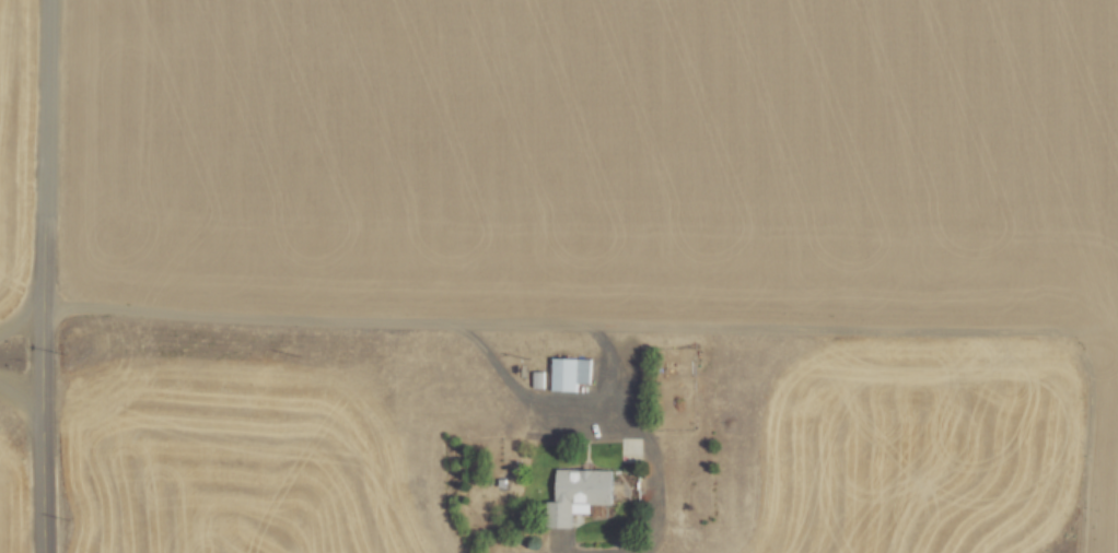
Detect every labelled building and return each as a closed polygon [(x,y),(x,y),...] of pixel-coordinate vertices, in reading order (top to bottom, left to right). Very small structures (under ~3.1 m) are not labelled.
[(592,359),(552,359),(552,392),(582,392),(582,386),(592,386),(592,359)] [(556,503),(547,503),(547,529),(586,529),(586,518),(592,518),(593,506),(612,506),(613,471),(556,470),(556,503)]
